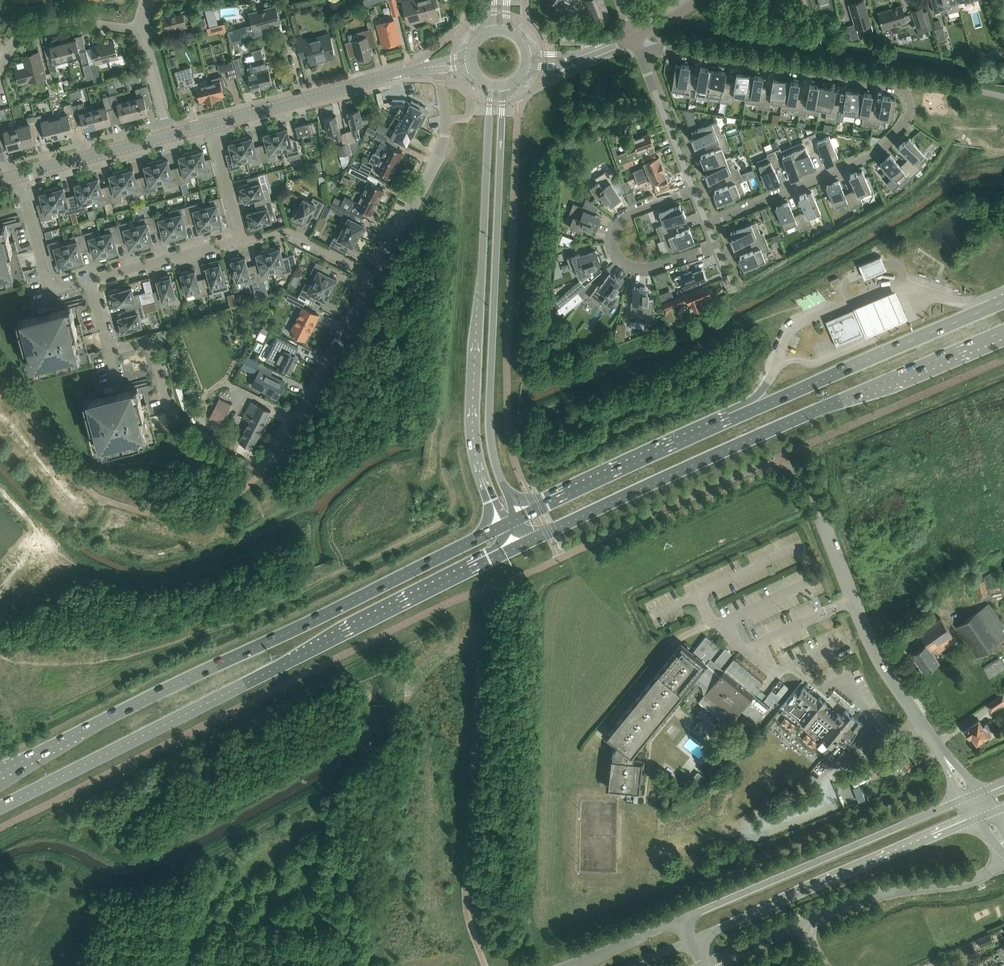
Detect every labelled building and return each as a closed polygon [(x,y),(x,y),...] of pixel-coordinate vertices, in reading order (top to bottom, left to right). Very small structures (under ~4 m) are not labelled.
[(396,0),(389,0),(393,15),(399,14),(398,9),(397,4),(396,0)] [(403,1),(403,3),(397,4),(398,9),(404,8),(408,23),(419,20),(419,18),(437,14),(434,0),(419,0),(412,2),(411,0),(405,0),(403,1)] [(562,7),(558,15),(562,17),(570,3),(563,0),(564,0),(549,0),(562,7)] [(585,1),(596,26),(611,19),(603,0),(587,0),(586,1),(585,1)] [(871,24),(864,0),(848,5),(854,24),(847,26),(851,39),(859,37),(856,29),(871,24)] [(956,0),(930,0),(934,11),(946,8),(948,13),(959,9),(957,1),(956,0)] [(279,22),(275,6),(266,9),(267,11),(259,13),(258,11),(249,14),(253,26),(228,33),(230,44),(276,31),(276,30),(275,30),(275,31),(273,31),(271,24),(279,22)] [(906,22),(904,16),(901,6),(878,12),(882,28),(906,22)] [(218,24),(214,7),(205,10),(209,26),(218,24)] [(925,24),(921,9),(911,12),(915,27),(925,24)] [(167,30),(186,25),(183,13),(176,15),(171,16),(171,15),(163,16),(167,30)] [(207,27),(205,17),(191,20),(193,30),(207,27)] [(936,29),(942,27),(939,19),(933,21),(936,29)] [(395,20),(378,24),(383,46),(401,41),(395,20)] [(358,59),(372,56),(369,45),(376,43),(372,28),(360,31),(361,38),(345,42),(349,57),(357,55),(358,59)] [(940,31),(942,40),(948,39),(946,30),(940,31)] [(336,57),(332,43),(329,34),(310,39),(310,37),(296,41),(301,58),(308,56),(310,64),(336,57)] [(82,35),(82,37),(63,42),(68,59),(80,56),(83,65),(90,63),(86,50),(82,35)] [(92,48),(86,50),(90,63),(95,83),(101,82),(97,63),(111,59),(113,66),(123,64),(120,55),(118,56),(114,40),(91,46),(92,48)] [(68,59),(63,42),(44,47),(44,45),(43,45),(51,73),(58,72),(55,62),(68,59)] [(268,64),(265,65),(261,48),(253,50),(256,60),(255,61),(257,67),(262,87),(273,84),(268,64)] [(46,77),(39,52),(23,56),(24,62),(17,64),(19,70),(17,71),(17,70),(16,70),(19,83),(29,80),(30,81),(46,77)] [(170,56),(172,65),(181,63),(179,54),(170,56)] [(238,76),(245,75),(241,58),(234,59),(238,76)] [(257,67),(255,61),(246,63),(248,69),(252,68),(253,72),(247,74),(251,89),(262,87),(257,67)] [(230,78),(237,77),(233,62),(218,66),(220,72),(228,70),(230,78)] [(689,65),(682,64),(681,65),(676,64),(674,77),(672,76),(671,83),(673,84),(672,86),(684,88),(683,96),(690,97),(692,82),(686,82),(689,65)] [(212,99),(207,80),(195,83),(191,67),(176,71),(181,90),(194,87),(196,93),(198,93),(200,101),(204,100),(204,101),(212,99)] [(709,92),(713,70),(707,69),(708,68),(701,67),(698,83),(692,82),(690,97),(696,98),(698,90),(709,92)] [(725,72),(713,70),(709,92),(721,94),(720,102),(726,103),(728,88),(722,87),(725,72)] [(745,97),(749,75),(737,74),(734,89),(728,88),(726,103),(733,104),(734,96),(745,97)] [(754,76),(749,75),(745,97),(745,102),(757,104),(756,107),(763,108),(765,94),(759,93),(762,76),(754,75),(754,76)] [(226,88),(223,76),(207,80),(212,99),(220,97),(220,96),(224,95),(222,89),(226,88)] [(783,103),(786,81),(773,79),(771,95),(765,94),(763,108),(769,109),(770,101),(783,103)] [(56,93),(53,81),(47,83),(50,95),(56,93)] [(791,82),(786,81),(783,103),(782,108),(793,110),(793,113),(799,114),(801,100),(795,99),(798,82),(791,81),(791,82)] [(819,109),(823,87),(817,86),(817,85),(810,84),(807,100),(801,100),(799,114),(806,115),(806,112),(818,114),(819,109)] [(150,99),(151,99),(147,85),(135,88),(138,97),(130,99),(135,116),(148,113),(144,98),(150,97),(150,99)] [(834,89),(823,87),(819,109),(826,110),(825,118),(835,120),(838,105),(832,104),(834,89)] [(853,114),(857,92),(846,91),(844,106),(838,105),(835,120),(842,121),(843,113),(853,114)] [(864,93),(857,92),(853,114),(863,116),(862,124),(872,125),(874,111),(868,110),(871,93),(864,92),(864,93)] [(135,116),(130,99),(118,103),(116,94),(109,95),(116,121),(127,119),(135,116)] [(116,121),(109,95),(103,97),(105,106),(93,109),(97,126),(105,124),(116,121)] [(895,98),(890,97),(890,96),(883,95),(880,112),(874,111),(872,125),(879,126),(880,119),(892,120),(892,118),(894,118),(895,111),(893,111),(895,98)] [(420,127),(427,112),(425,106),(412,99),(410,103),(402,99),(402,100),(392,100),(392,105),(399,106),(395,115),(400,117),(416,125),(420,127)] [(97,126),(93,109),(85,111),(83,102),(71,105),(75,117),(80,115),(84,130),(97,126)] [(70,123),(76,121),(75,119),(76,119),(75,117),(71,105),(71,103),(65,104),(64,107),(66,113),(60,115),(61,117),(55,119),(59,137),(73,133),(70,123)] [(380,114),(378,104),(371,105),(373,115),(380,114)] [(370,122),(372,116),(362,118),(359,109),(347,112),(352,130),(346,131),(346,132),(345,132),(352,157),(361,140),(355,141),(354,136),(359,134),(357,126),(363,125),(363,124),(370,122)] [(59,137),(55,119),(54,115),(47,116),(48,117),(42,119),(41,114),(35,116),(35,120),(39,134),(40,133),(39,131),(44,129),(47,140),(59,137)] [(416,125),(400,117),(395,115),(394,114),(388,127),(379,123),(376,130),(379,131),(385,134),(393,139),(394,139),(406,145),(416,125)] [(340,133),(336,115),(324,118),(328,134),(334,132),(336,141),(342,139),(343,144),(337,145),(342,165),(349,163),(352,157),(345,132),(340,133)] [(39,134),(35,120),(35,116),(28,117),(29,124),(17,127),(22,147),(23,146),(23,147),(29,146),(29,145),(35,143),(33,136),(39,135),(39,134)] [(717,121),(691,131),(693,137),(692,137),(695,144),(703,141),(706,147),(713,144),(727,138),(724,132),(721,133),(720,129),(717,121)] [(312,132),(309,122),(295,126),(298,136),(312,132)] [(638,131),(636,124),(629,127),(632,134),(638,131)] [(764,132),(760,124),(755,127),(758,134),(764,132)] [(17,127),(6,130),(5,128),(0,129),(0,140),(1,145),(2,147),(2,150),(9,148),(9,150),(15,148),(15,150),(21,148),(21,147),(22,147),(17,127)] [(282,127),(275,129),(281,151),(286,149),(289,160),(301,157),(296,140),(291,141),(287,128),(283,129),(282,127)] [(281,151),(275,129),(267,131),(268,133),(264,134),(267,146),(261,148),(265,161),(276,158),(275,152),(281,151)] [(390,145),(393,139),(385,134),(379,131),(375,138),(381,141),(375,153),(396,164),(403,151),(390,145)] [(655,151),(653,145),(654,145),(649,133),(633,139),(637,150),(628,153),(627,151),(617,155),(614,146),(611,147),(615,159),(618,165),(617,165),(618,166),(632,160),(641,157),(654,152),(655,151)] [(838,156),(829,135),(818,140),(814,133),(808,136),(814,149),(820,147),(826,162),(833,159),(832,158),(838,156)] [(248,136),(240,138),(246,160),(252,158),(253,164),(265,161),(261,148),(255,149),(252,137),(248,138),(248,136)] [(814,149),(808,136),(801,138),(803,141),(792,146),(802,171),(814,166),(808,151),(814,149)] [(919,146),(918,147),(909,137),(905,141),(904,140),(899,145),(910,158),(907,161),(916,172),(923,166),(921,164),(927,158),(923,152),(924,151),(919,146)] [(246,160),(240,138),(232,140),(233,143),(229,144),(232,156),(226,157),(230,170),(242,167),(240,161),(246,160)] [(731,149),(727,138),(713,144),(715,150),(701,155),(705,167),(726,158),(723,151),(731,149)] [(738,147),(740,153),(746,151),(743,144),(738,147)] [(802,171),(792,146),(781,150),(780,148),(773,150),(779,164),(785,161),(791,177),(798,174),(797,173),(802,171)] [(198,149),(190,151),(196,173),(202,172),(203,177),(215,174),(211,161),(206,163),(203,151),(199,152),(198,149)] [(773,166),(779,164),(773,150),(767,153),(768,156),(756,161),(767,186),(779,181),(773,166)] [(196,173),(190,151),(183,153),(183,156),(179,157),(182,169),(177,170),(180,183),(192,180),(190,175),(196,173)] [(389,177),(396,164),(375,153),(374,152),(369,161),(374,164),(372,168),(389,177)] [(656,158),(654,152),(641,157),(644,162),(643,163),(645,167),(633,171),(635,177),(662,166),(658,157),(656,158)] [(890,155),(880,163),(888,172),(886,173),(891,178),(893,177),(899,184),(908,176),(910,178),(915,173),(905,162),(900,166),(890,155)] [(730,157),(726,158),(705,167),(707,172),(706,172),(709,179),(724,173),(727,179),(740,174),(738,167),(735,168),(730,157)] [(163,158),(155,160),(161,182),(167,181),(168,186),(180,183),(177,170),(171,172),(168,160),(164,161),(163,158)] [(161,182),(155,160),(148,162),(148,165),(145,166),(148,178),(142,180),(145,193),(157,190),(156,184),(161,182)] [(313,173),(323,171),(320,160),(310,163),(313,173)] [(372,167),(362,162),(359,168),(369,173),(372,167)] [(383,189),(376,185),(379,179),(369,173),(359,168),(352,164),(349,171),(369,181),(362,194),(377,202),(383,189)] [(662,166),(635,177),(638,184),(650,179),(650,181),(651,183),(653,189),(655,188),(659,187),(661,192),(671,189),(669,183),(667,178),(662,166)] [(128,167),(121,170),(127,192),(132,190),(134,196),(145,193),(142,180),(136,181),(133,169),(129,170),(128,167)] [(127,192),(121,170),(113,172),(114,174),(110,175),(113,187),(107,189),(110,202),(122,199),(121,193),(127,192)] [(857,173),(857,171),(850,174),(856,190),(851,192),(856,206),(863,203),(860,196),(871,191),(862,170),(857,173)] [(598,182),(590,187),(598,199),(603,195),(606,200),(608,199),(611,203),(620,197),(611,183),(613,182),(606,171),(595,178),(598,182)] [(729,185),(714,191),(719,203),(740,195),(745,193),(740,181),(743,180),(748,178),(745,172),(740,174),(727,179),(729,185)] [(268,188),(263,190),(259,175),(247,178),(249,183),(238,186),(241,197),(243,196),(245,201),(257,198),(258,204),(271,200),(268,188)] [(94,177),(86,179),(92,201),(97,199),(99,205),(110,202),(107,189),(101,190),(98,178),(94,179),(94,177)] [(92,201),(86,179),(78,181),(79,183),(75,185),(78,197),(72,198),(76,211),(88,208),(86,203),(92,201)] [(628,180),(622,183),(626,193),(632,191),(628,180)] [(856,206),(851,192),(845,195),(838,180),(826,185),(835,206),(847,201),(850,209),(856,206)] [(59,186),(51,188),(57,210),(63,209),(64,214),(76,211),(72,198),(67,200),(63,188),(59,189),(59,186)] [(57,210),(51,188),(43,190),(44,193),(40,194),(43,206),(38,207),(41,220),(53,217),(51,212),(57,210)] [(820,212),(812,192),(806,194),(806,193),(799,196),(806,211),(800,214),(806,227),(812,224),(809,217),(820,212)] [(343,199),(340,206),(362,217),(365,211),(370,214),(377,202),(362,194),(358,202),(345,195),(343,199)] [(219,211),(224,210),(221,197),(209,200),(210,206),(205,207),(211,229),(219,227),(218,224),(222,223),(220,214),(219,211)] [(316,218),(324,203),(313,197),(310,202),(303,198),(298,208),(296,207),(290,218),(301,223),(302,220),(307,223),(311,215),(316,218)] [(573,217),(569,226),(582,231),(585,225),(590,227),(591,225),(596,227),(600,216),(595,214),(597,207),(598,207),(586,198),(586,199),(583,207),(573,203),(568,215),(573,217)] [(274,212),(271,200),(258,204),(260,209),(248,213),(249,217),(246,218),(249,230),(261,226),(260,224),(271,221),(269,213),(274,212)] [(276,202),(277,212),(284,211),(282,201),(276,202)] [(359,223),(362,217),(340,206),(336,203),(336,204),(333,202),(330,207),(348,217),(343,227),(358,235),(359,234),(360,234),(361,231),(361,230),(363,225),(359,223)] [(806,227),(800,214),(794,216),(788,202),(776,207),(785,228),(796,223),(799,230),(806,227)] [(211,229),(205,207),(199,209),(197,203),(186,206),(187,212),(188,212),(190,219),(195,218),(199,229),(203,228),(203,231),(211,229)] [(683,210),(682,210),(680,205),(659,213),(663,224),(656,227),(658,234),(672,228),(670,222),(686,216),(683,210)] [(187,212),(186,206),(175,209),(176,214),(170,216),(176,238),(184,236),(183,234),(187,233),(184,221),(190,219),(188,212),(187,212)] [(767,208),(761,210),(765,220),(771,217),(767,208)] [(176,238),(170,216),(164,218),(163,212),(151,215),(153,221),(155,228),(161,227),(164,239),(168,238),(169,240),(176,238)] [(153,221),(151,215),(139,218),(141,224),(136,225),(141,248),(149,245),(148,243),(152,242),(149,230),(155,228),(153,221)] [(141,248),(136,225),(130,227),(128,221),(116,225),(118,230),(120,238),(126,236),(129,248),(133,247),(134,250),(141,248)] [(756,222),(749,225),(748,223),(742,225),(742,227),(730,232),(732,237),(731,238),(734,244),(750,238),(752,244),(766,239),(763,232),(760,233),(756,222)] [(26,282),(23,271),(20,260),(18,253),(15,241),(14,241),(10,242),(5,225),(0,226),(0,288),(26,282)] [(118,230),(116,225),(105,228),(107,233),(101,234),(107,257),(114,255),(114,252),(117,251),(114,239),(120,238),(118,230)] [(358,236),(358,235),(343,227),(337,238),(334,236),(329,247),(345,255),(350,245),(353,246),(355,241),(357,241),(358,238),(358,236)] [(674,234),(672,228),(658,234),(661,240),(664,239),(668,251),(694,241),(689,229),(674,234)] [(795,229),(790,232),(793,239),(799,236),(795,229)] [(107,257),(101,234),(95,236),(94,231),(82,234),(85,247),(91,245),(94,257),(98,256),(99,259),(107,257)] [(80,248),(85,247),(82,234),(70,237),(72,242),(66,244),(72,266),(80,264),(79,261),(83,260),(80,248)] [(563,234),(560,241),(570,246),(573,238),(563,234)] [(770,249),(766,239),(752,244),(754,250),(740,256),(744,268),(765,260),(762,252),(770,249)] [(72,266),(66,244),(60,245),(59,240),(47,243),(51,256),(56,255),(60,266),(63,265),(64,268),(72,266)] [(275,246),(268,248),(273,270),(279,269),(280,274),(294,271),(297,266),(294,254),(288,256),(289,258),(283,260),(280,248),(276,249),(275,246)] [(273,270),(268,248),(260,250),(261,253),(257,254),(260,266),(254,268),(257,281),(269,277),(268,272),(273,270)] [(579,278),(592,273),(590,267),(596,265),(595,262),(600,261),(596,250),(580,256),(580,253),(567,258),(571,271),(576,269),(579,278)] [(246,284),(254,281),(256,286),(259,285),(257,281),(254,268),(248,269),(245,257),(240,259),(239,256),(231,258),(237,280),(244,278),(246,284)] [(884,264),(883,260),(882,258),(881,256),(859,265),(862,273),(864,279),(886,269),(884,264)] [(209,276),(203,278),(207,294),(219,291),(229,288),(227,282),(225,283),(219,261),(211,264),(211,266),(206,268),(208,273),(209,276)] [(336,279),(328,275),(326,273),(328,268),(316,262),(311,272),(316,275),(313,280),(333,291),(337,284),(335,282),(336,279)] [(196,297),(207,294),(203,278),(197,279),(195,271),(190,272),(189,269),(181,272),(187,294),(194,292),(196,297)] [(693,290),(703,286),(701,281),(706,279),(702,269),(693,273),(692,271),(674,277),(679,290),(691,285),(693,290)] [(169,304),(168,299),(176,296),(170,274),(161,277),(162,279),(157,281),(160,293),(154,294),(156,301),(158,307),(169,304)] [(615,285),(618,281),(610,274),(600,287),(598,286),(590,296),(600,304),(603,300),(611,306),(619,295),(614,291),(618,287),(615,285)] [(840,281),(838,276),(831,280),(833,285),(840,281)] [(333,291),(313,280),(310,285),(305,283),(300,294),(312,300),(314,294),(325,300),(327,296),(330,298),(333,291)] [(585,286),(580,280),(565,293),(570,299),(578,292),(585,286)] [(704,305),(701,299),(711,295),(711,294),(711,292),(710,290),(709,289),(707,285),(703,286),(693,290),(661,303),(665,314),(675,305),(687,301),(691,310),(704,305)] [(645,292),(645,287),(634,286),(633,303),(631,302),(630,316),(643,317),(644,312),(653,312),(654,298),(648,298),(648,292),(645,292)] [(120,287),(109,290),(112,302),(114,301),(116,306),(127,303),(129,308),(142,305),(156,301),(154,294),(153,290),(139,293),(133,295),(131,287),(121,290),(120,287)] [(898,287),(856,305),(868,333),(910,315),(898,287)] [(565,314),(583,298),(578,292),(570,299),(559,307),(565,314)] [(726,294),(715,301),(717,305),(728,298),(726,294)] [(145,317),(142,305),(129,308),(131,314),(119,317),(120,322),(117,323),(120,334),(132,331),(131,329),(142,326),(140,318),(145,317)] [(305,339),(312,326),(313,326),(319,315),(303,306),(302,307),(305,308),(299,319),(297,317),(290,332),(305,339)] [(85,343),(84,335),(80,323),(75,324),(70,307),(50,312),(49,312),(47,312),(46,312),(45,312),(44,312),(42,313),(41,314),(40,314),(39,315),(35,316),(17,321),(22,338),(18,339),(17,340),(28,381),(91,364),(88,354),(85,343)] [(866,335),(855,307),(825,320),(837,347),(866,335)] [(151,331),(161,328),(158,319),(148,322),(151,331)] [(162,344),(168,342),(164,330),(158,332),(162,344)] [(265,356),(265,358),(269,360),(269,361),(272,363),(273,362),(291,371),(298,356),(293,353),(296,347),(298,348),(298,347),(276,336),(275,337),(277,338),(267,357),(265,356)] [(259,362),(247,356),(242,366),(254,371),(259,362)] [(260,369),(252,385),(277,397),(285,381),(260,369)] [(152,425),(150,416),(147,403),(146,403),(142,405),(137,387),(117,393),(116,393),(114,393),(112,393),(111,393),(110,393),(109,394),(108,394),(107,395),(106,396),(105,396),(101,397),(84,401),(89,419),(84,420),(95,461),(158,444),(152,425)] [(231,403),(220,398),(214,408),(209,418),(221,424),(226,414),(231,403)] [(270,410),(251,400),(243,417),(249,420),(244,430),(257,437),(263,426),(262,426),(270,410)] [(213,443),(216,437),(200,429),(198,435),(213,443)] [(252,447),(257,437),(244,430),(238,441),(252,447)] [(234,446),(216,437),(213,443),(231,452),(234,446)] [(1003,589),(1003,587),(1001,573),(987,576),(990,591),(1003,589)] [(988,594),(984,580),(974,583),(978,596),(988,594)] [(989,604),(957,626),(978,656),(1003,638),(1003,625),(989,604)] [(956,640),(941,618),(919,633),(926,644),(911,654),(924,673),(940,662),(931,649),(935,647),(938,652),(956,640)] [(760,704),(751,697),(759,687),(763,682),(734,658),(725,669),(721,666),(732,652),(725,647),(714,661),(711,658),(720,647),(706,636),(692,653),(682,644),(607,735),(618,744),(613,749),(613,757),(611,757),(608,787),(622,789),(639,791),(643,761),(633,760),(634,757),(631,755),(694,679),(702,686),(704,692),(705,693),(699,701),(729,725),(741,709),(756,722),(774,700),(768,695),(760,704)] [(1003,668),(1003,665),(1000,658),(984,668),(990,677),(1003,668)] [(781,704),(792,688),(782,681),(771,697),(781,704)] [(795,690),(782,705),(800,720),(800,721),(807,726),(822,738),(822,739),(831,746),(824,754),(837,765),(853,746),(848,742),(857,731),(857,730),(862,724),(858,720),(855,717),(846,710),(842,715),(838,712),(838,713),(825,703),(826,703),(819,697),(818,698),(804,686),(801,689),(797,686),(795,690)] [(1003,703),(1003,695),(1003,694),(987,706),(991,712),(1003,703)] [(977,743),(991,733),(989,731),(995,727),(991,721),(983,726),(978,719),(964,729),(965,730),(965,733),(967,736),(969,736),(970,736),(971,735),(977,743)] [(879,794),(865,768),(849,776),(855,787),(860,784),(868,800),(879,794)] [(696,773),(693,777),(701,783),(705,778),(700,773),(698,775),(696,773)] [(980,946),(994,940),(990,932),(977,937),(980,946)]
